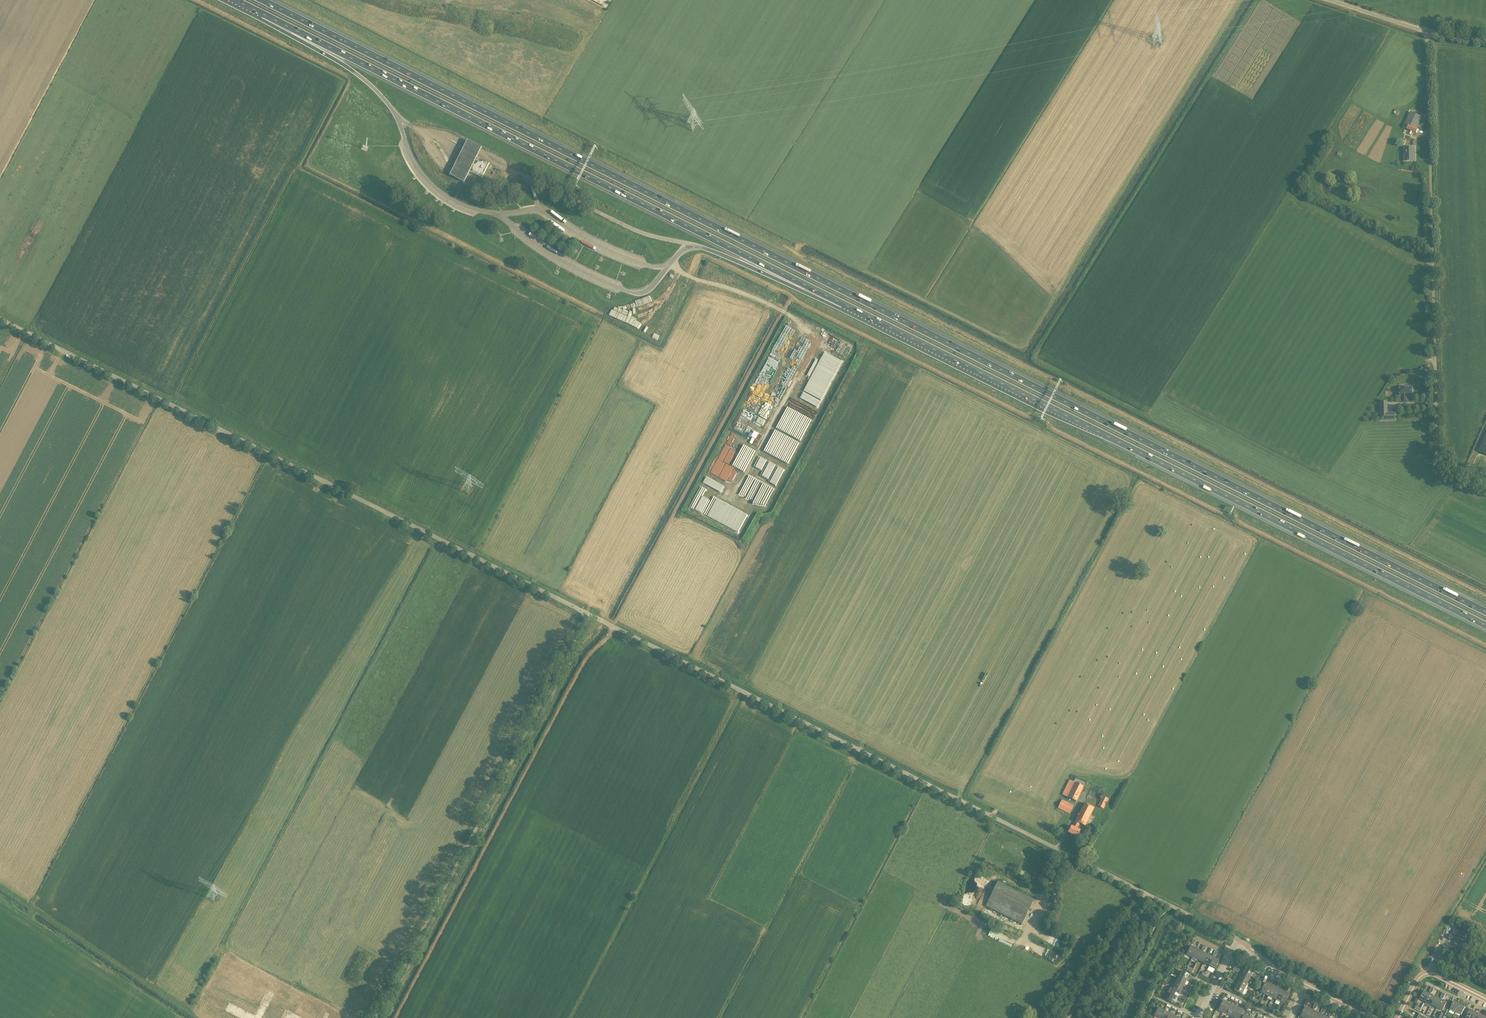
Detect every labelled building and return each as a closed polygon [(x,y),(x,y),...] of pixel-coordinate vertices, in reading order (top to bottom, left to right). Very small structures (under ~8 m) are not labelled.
[(1417,129),(1422,118),(1410,112),(1403,128),(1410,131),(1408,134),(1411,135),(1413,132),(1416,133),(1418,129),(1417,129)] [(1414,148),(1404,148),(1405,156),(1403,156),(1403,161),(1405,161),(1405,162),(1415,161),(1415,155),(1414,155),(1414,148)] [(577,274),(578,271),(566,265),(565,268),(577,274)] [(1412,396),(1412,387),(1399,388),(1400,396),(1402,396),(1402,403),(1408,403),(1408,396),(1412,396)] [(1387,413),(1387,402),(1380,402),(1380,421),(1395,421),(1395,413),(1387,413)] [(751,437),(759,440),(762,435),(754,431),(751,437)] [(731,432),(727,443),(731,445),(735,433),(731,432)] [(764,452),(788,463),(794,451),(792,450),(791,452),(786,450),(785,452),(783,451),(782,453),(780,452),(781,450),(776,448),(777,445),(769,441),(764,452)] [(729,465),(735,450),(724,445),(713,470),(712,469),(710,473),(731,482),(736,471),(733,470),(734,467),(729,465)] [(759,457),(754,467),(762,470),(760,476),(777,484),(784,468),(759,457)] [(721,492),(724,486),(706,477),(703,483),(721,492)] [(1062,795),(1076,802),(1083,787),(1070,780),(1062,795)] [(1108,799),(1103,796),(1098,806),(1103,809),(1108,799)] [(1070,814),(1074,806),(1062,800),(1058,808),(1070,814)] [(1068,832),(1077,837),(1080,830),(1077,829),(1080,823),(1085,826),(1094,808),(1084,803),(1075,821),(1073,827),(1071,826),(1068,832)] [(1022,924),(1034,900),(998,882),(986,906),(1022,924)] [(1453,927),(1449,934),(1466,943),(1470,935),(1453,927)] [(1454,966),(1452,970),(1456,972),(1475,933),(1470,931),(1469,933),(1471,934),(1471,935),(1471,936),(1465,947),(1458,944),(1455,949),(1462,953),(1455,967),(1454,966)] [(1449,935),(1445,944),(1455,949),(1459,939),(1449,935)] [(1445,944),(1440,953),(1457,961),(1462,953),(1445,944)] [(1190,946),(1186,954),(1192,957),(1196,949),(1190,946)] [(1196,949),(1192,957),(1198,960),(1202,952),(1196,949)] [(1204,963),(1208,955),(1202,952),(1198,960),(1204,963)] [(1440,953),(1436,962),(1451,970),(1456,961),(1440,953)] [(1209,965),(1213,957),(1208,955),(1204,963),(1209,965)] [(1215,968),(1219,960),(1213,957),(1209,965),(1215,968)] [(1243,973),(1250,977),(1253,971),(1245,967),(1243,973)] [(1189,975),(1181,971),(1178,977),(1186,981),(1189,975)] [(1250,977),(1243,973),(1240,979),(1248,983),(1250,977)] [(1186,981),(1178,977),(1176,983),(1184,987),(1186,981)] [(1248,983),(1240,979),(1237,984),(1245,988),(1248,983)] [(1269,984),(1265,982),(1263,986),(1261,985),(1260,987),(1262,988),(1260,992),(1264,994),(1269,984)] [(1184,987),(1176,983),(1173,988),(1181,992),(1184,987)] [(1245,988),(1237,984),(1234,990),(1242,994),(1245,988)] [(1264,994),(1268,996),(1273,986),(1269,984),(1264,994)] [(1272,998),(1277,988),(1273,986),(1268,996),(1267,998),(1271,1000),(1272,998)] [(1181,992),(1173,988),(1170,994),(1178,998),(1181,992)] [(1277,988),(1272,998),(1276,1000),(1281,990),(1277,988)] [(1281,990),(1276,1000),(1280,1002),(1285,992),(1281,990)] [(1424,991),(1420,999),(1426,1002),(1430,994),(1424,991)] [(1285,992),(1280,1002),(1284,1004),(1289,994),(1285,992)] [(1178,998),(1170,994),(1167,1000),(1175,1004),(1178,998)] [(1430,994),(1426,1002),(1431,1005),(1435,997),(1430,994)] [(322,1007),(325,1001),(316,996),(313,1002),(322,1007)] [(1435,997),(1431,1005),(1437,1008),(1441,1000),(1435,997)] [(1223,1000),(1219,1008),(1217,1007),(1217,1009),(1223,1012),(1227,1002),(1228,1002),(1223,1000)] [(1441,1000),(1437,1008),(1440,1009),(1443,1011),(1447,1002),(1441,1000)] [(1456,1012),(1460,1004),(1454,1001),(1453,1002),(1451,1006),(1450,1009),(1456,1012)] [(307,1017),(320,1017),(323,1011),(301,1002),(296,1013),(307,1017)] [(1228,1002),(1227,1002),(1223,1012),(1227,1014),(1231,1004),(1228,1002)] [(1231,1004),(1227,1014),(1230,1016),(1235,1006),(1231,1004)] [(1465,1013),(1467,1008),(1465,1007),(1460,1004),(1456,1012),(1461,1015),(1463,1012),(1465,1013)] [(1235,1006),(1230,1016),(1234,1017),(1239,1008),(1235,1006)] [(1300,1016),(1304,1017),(1309,1008),(1305,1006),(1300,1016)] [(1164,1010),(1158,1007),(1156,1012),(1155,1011),(1153,1015),(1159,1017),(1160,1017),(1164,1010)] [(1243,1010),(1239,1008),(1234,1017),(1239,1017),(1243,1010)] [(1304,1017),(1309,1017),(1313,1010),(1309,1008),(1304,1017)] [(1467,1017),(1473,1017),(1476,1012),(1470,1009),(1467,1008),(1465,1013),(1467,1014),(1465,1017),(1467,1017)]
